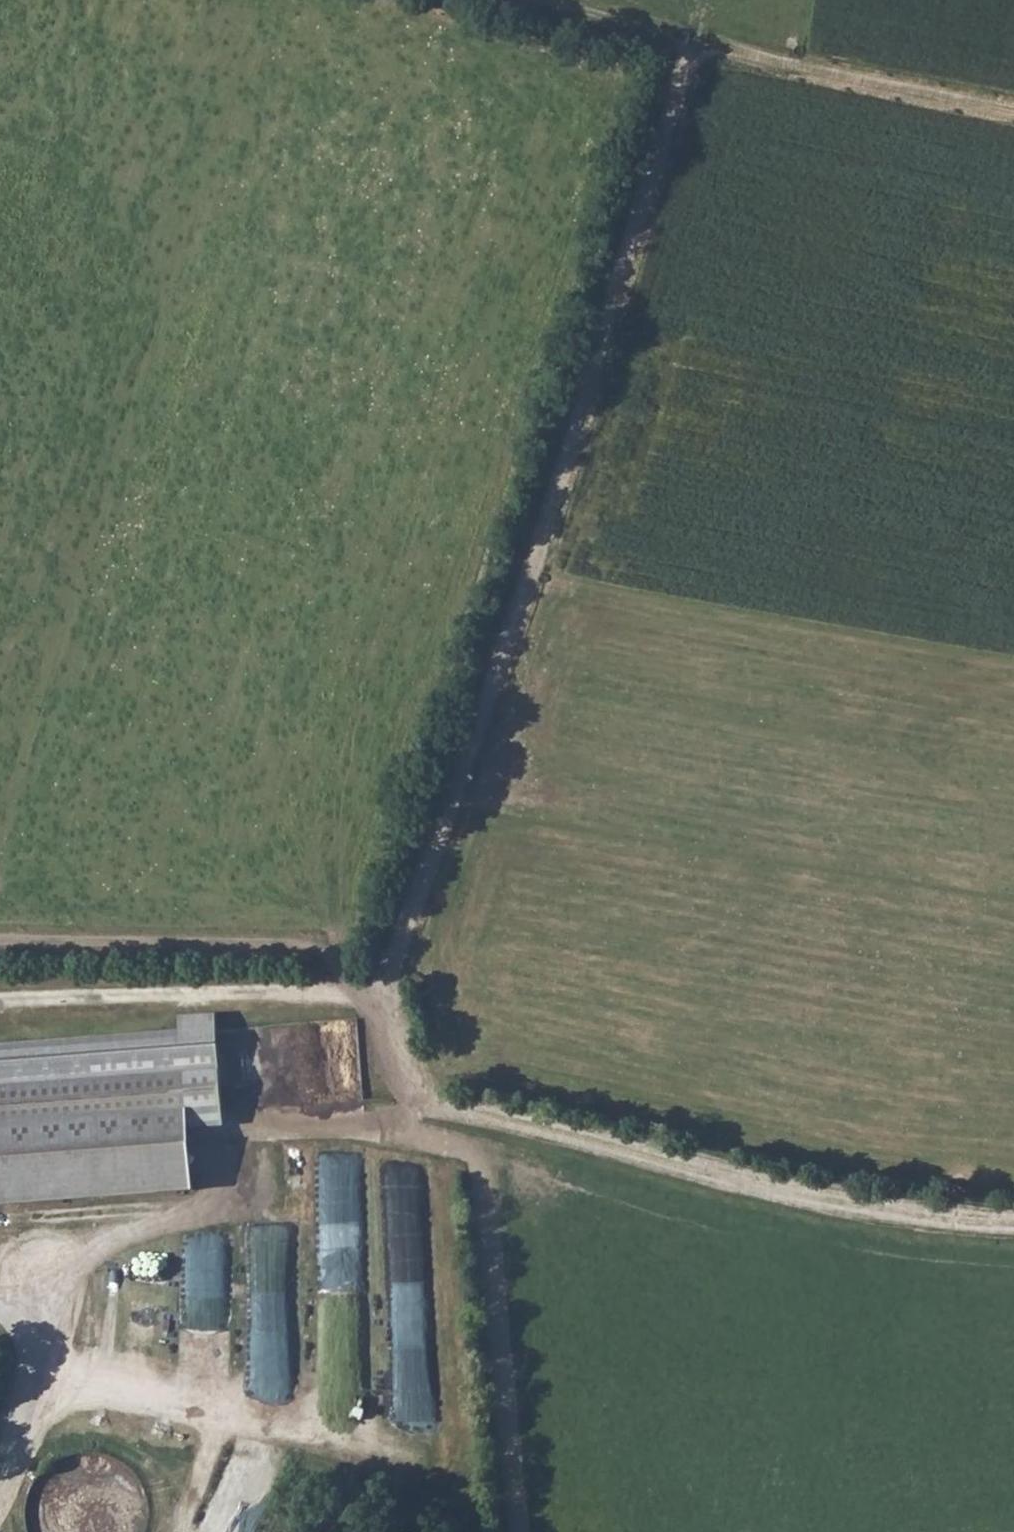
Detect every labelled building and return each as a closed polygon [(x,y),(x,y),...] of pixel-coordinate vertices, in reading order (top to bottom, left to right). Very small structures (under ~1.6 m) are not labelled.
[(0,1093),(0,1212),(193,1195),(185,1079),(0,1093)]
